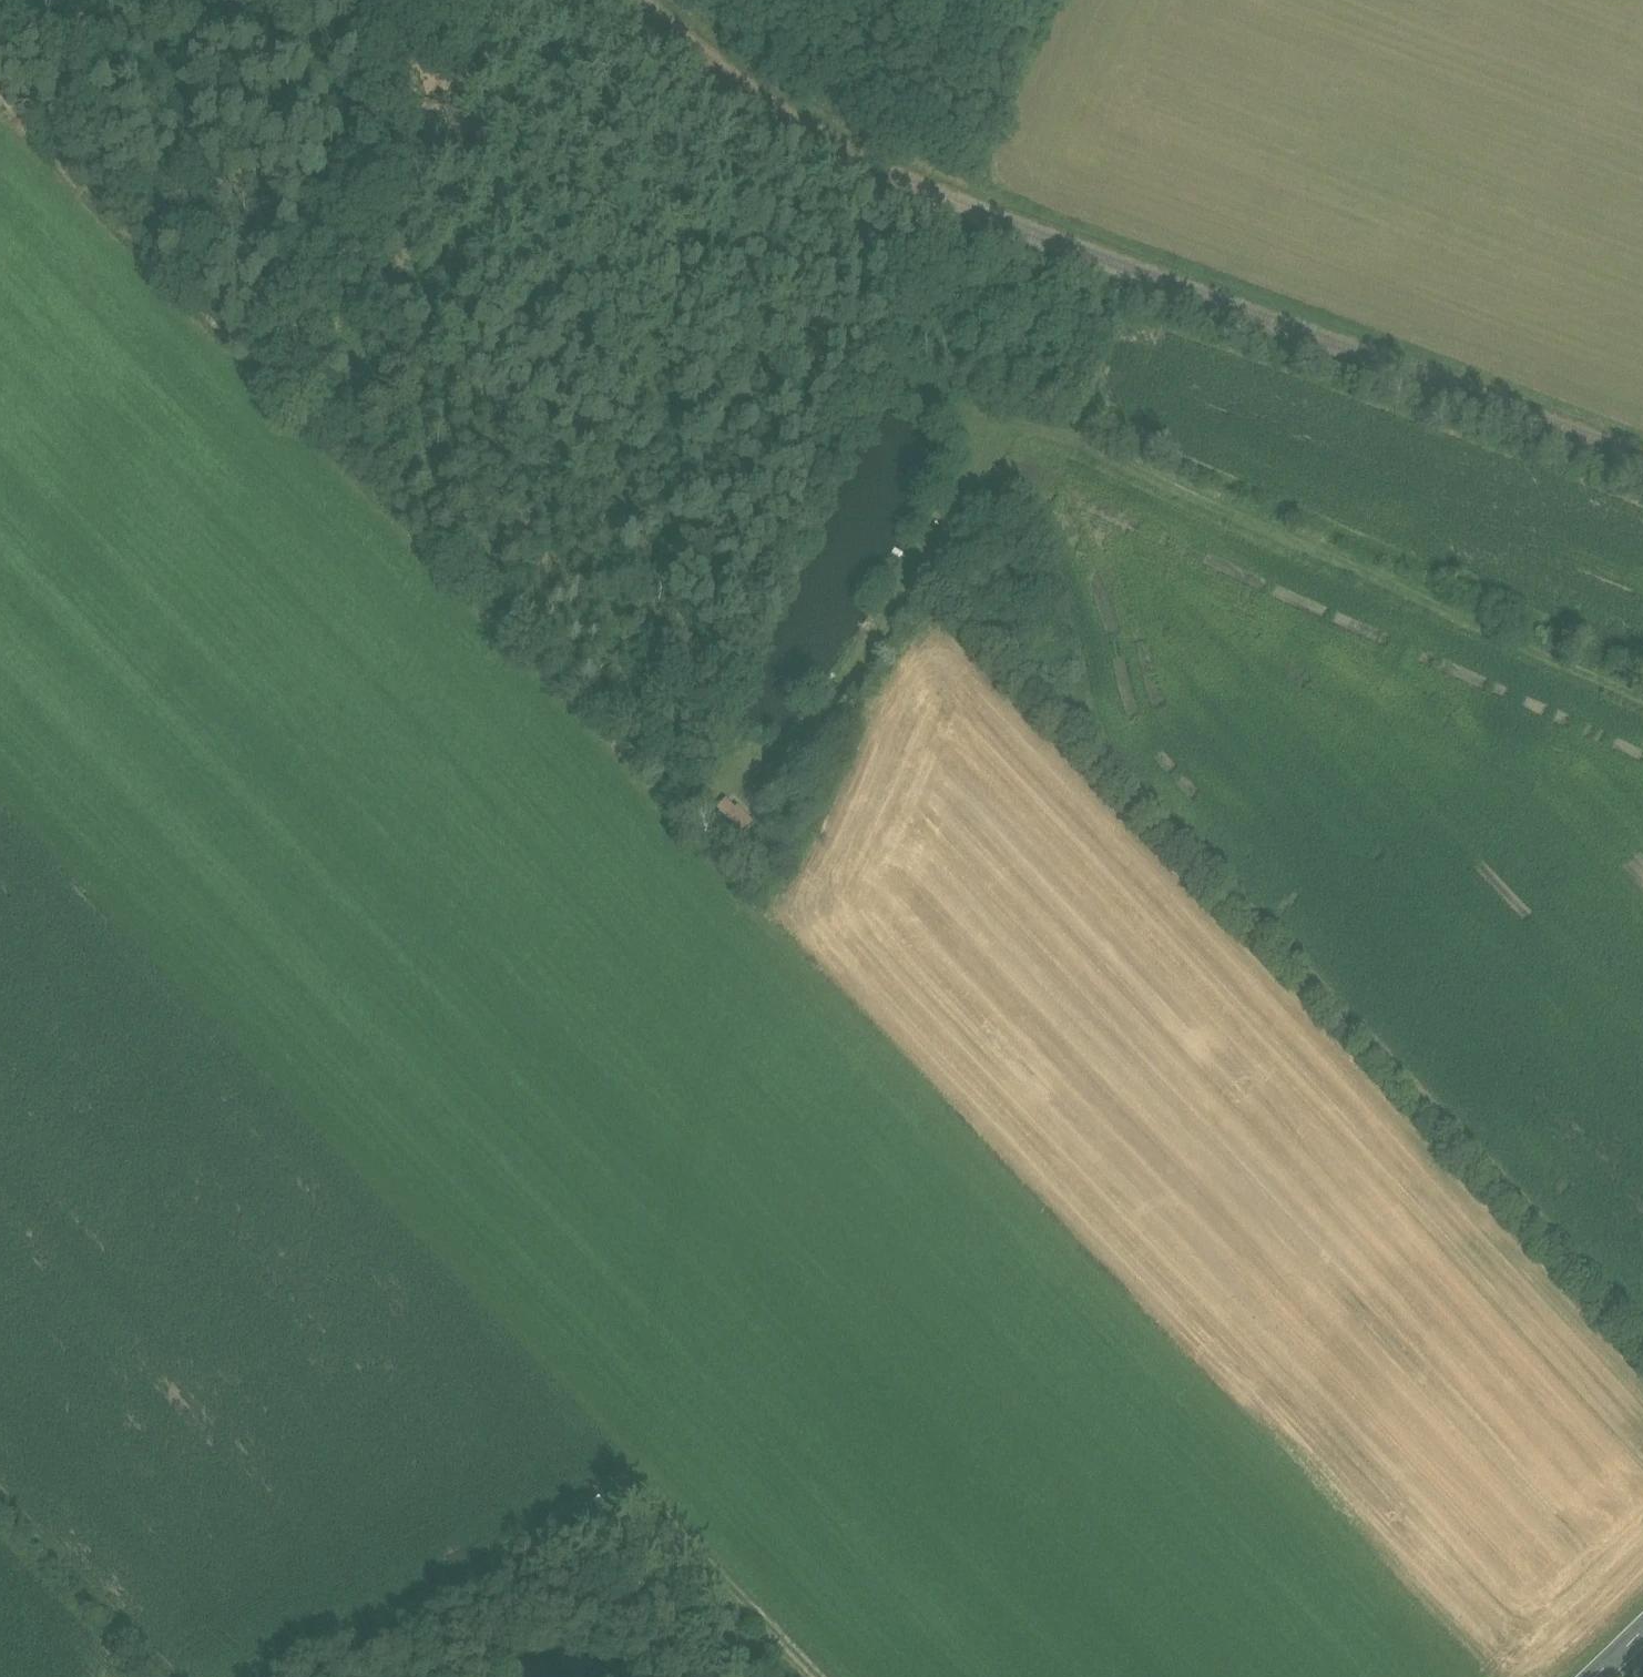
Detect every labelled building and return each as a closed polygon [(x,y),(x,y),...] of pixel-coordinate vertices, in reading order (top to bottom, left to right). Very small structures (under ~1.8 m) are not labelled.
[(728,798),(716,809),(743,836),(755,824),(728,798)]
